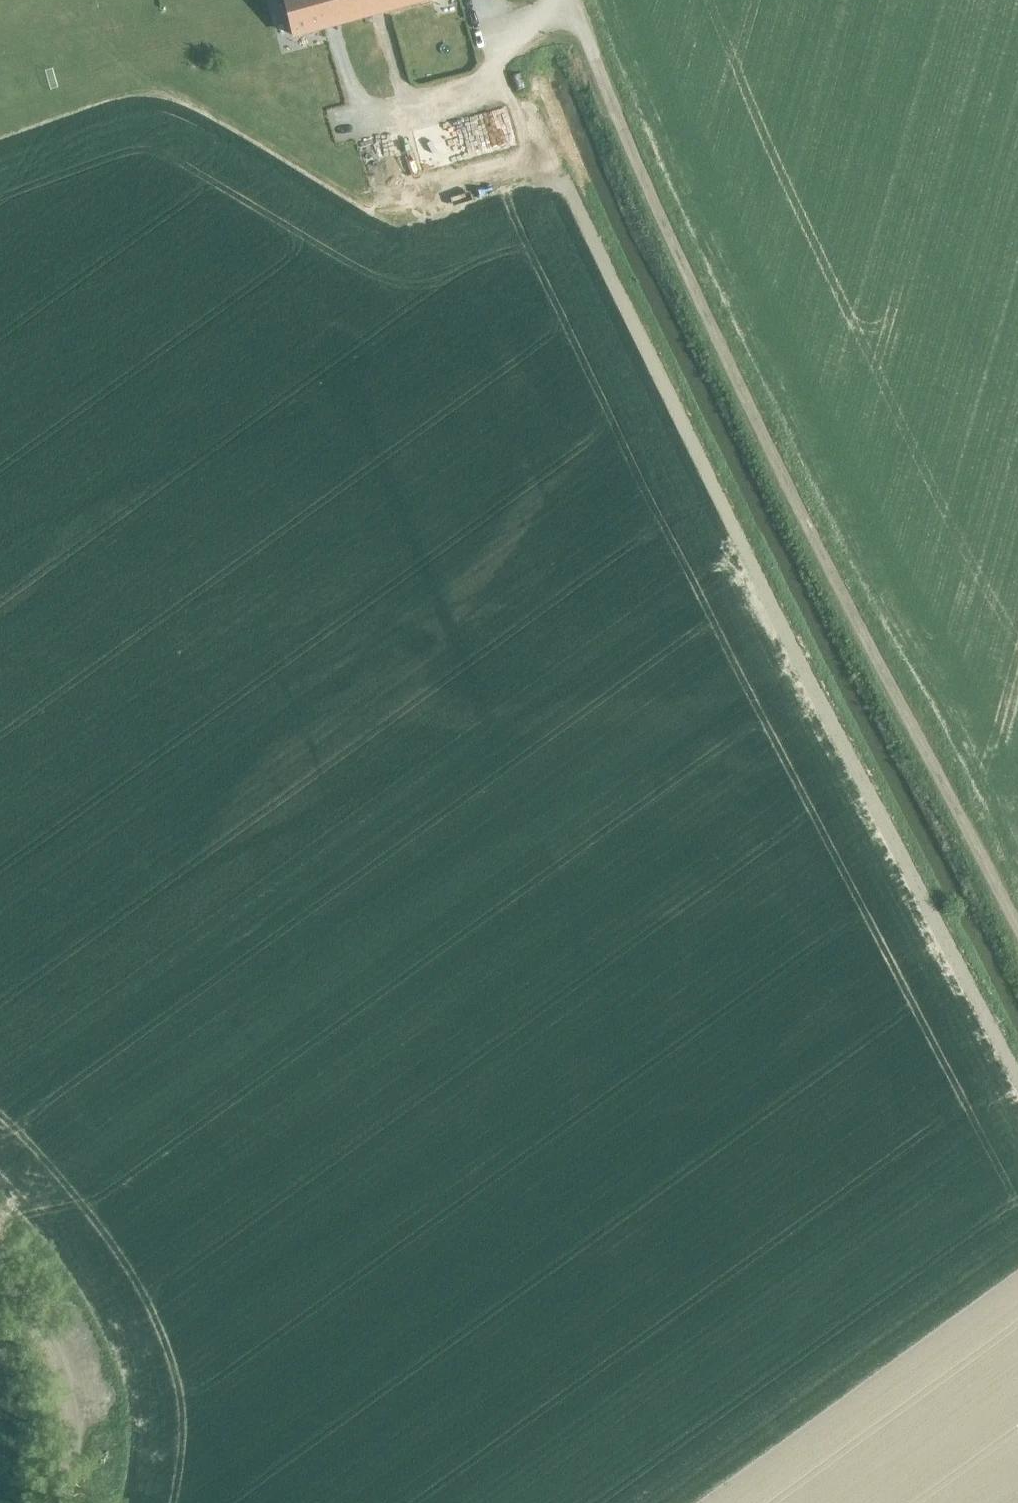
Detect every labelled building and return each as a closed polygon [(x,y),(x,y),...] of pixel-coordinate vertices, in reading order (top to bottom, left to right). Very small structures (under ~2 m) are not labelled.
[(420,0),(283,0),(293,34),(420,0)]
